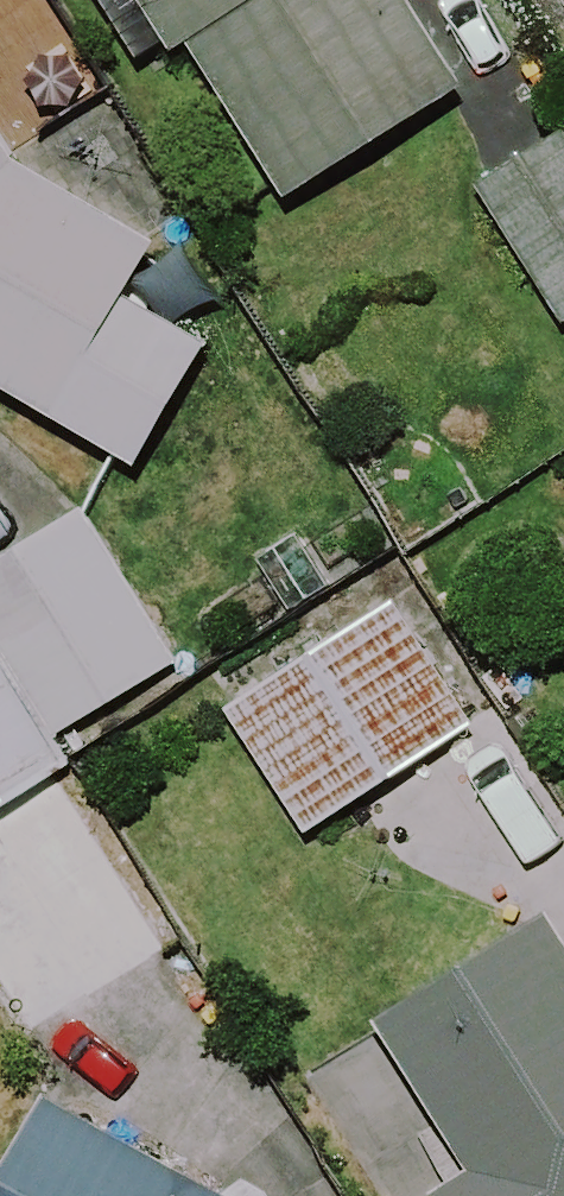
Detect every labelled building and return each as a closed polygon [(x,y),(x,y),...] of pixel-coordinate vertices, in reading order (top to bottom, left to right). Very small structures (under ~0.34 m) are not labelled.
[(92,103),(32,0),(0,0),(0,156),(92,103)] [(386,0),(125,0),(160,57),(181,44),(276,198),(444,95),(386,0)] [(554,151),(468,202),(544,330),(563,318),(563,167),(554,151)] [(120,474),(193,342),(117,300),(149,243),(0,160),(0,407),(120,474)] [(71,514),(0,559),(0,797),(56,761),(45,743),(168,664),(71,514)] [(466,729),(386,604),(212,716),(291,841),(466,729)] [(50,815),(0,846),(0,1024),(14,1047),(144,967),(50,815)] [(526,922),(364,1025),(457,1173),(420,1195),(563,1195),(563,982),(526,922)] [(44,1098),(0,1172),(0,1195),(207,1195),(44,1098)]
